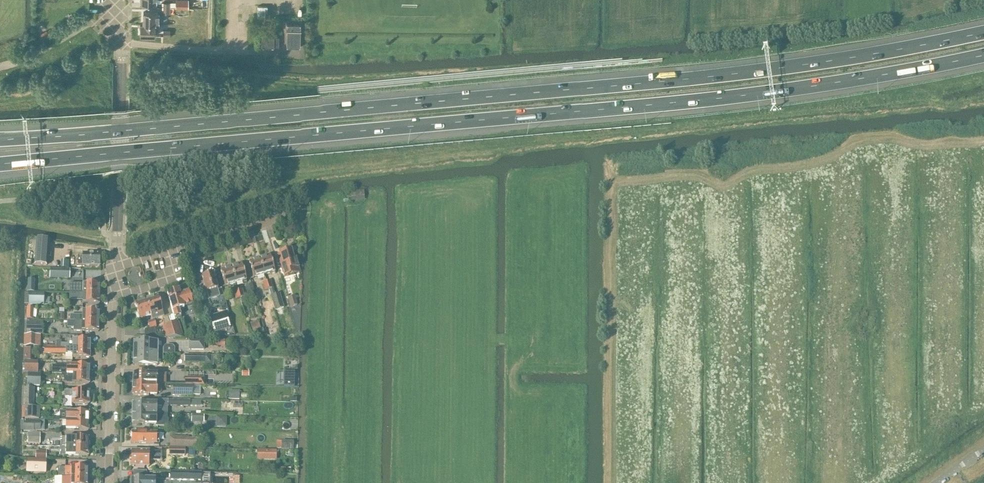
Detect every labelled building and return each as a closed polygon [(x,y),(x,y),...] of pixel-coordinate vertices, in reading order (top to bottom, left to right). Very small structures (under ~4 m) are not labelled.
[(175,2),(175,8),(188,8),(188,0),(175,0),(175,2)] [(143,11),(143,23),(156,24),(159,24),(159,11),(143,11)] [(155,35),(156,24),(143,23),(140,23),(140,35),(155,35)] [(300,24),(287,23),(287,46),(299,47),(300,24)] [(274,36),(261,36),(261,46),(278,46),(279,46),(279,36),(274,36)] [(32,239),(31,266),(43,266),(43,262),(44,240),(32,239)] [(293,259),(290,250),(281,253),(283,262),(280,262),(285,277),(296,274),(295,273),(299,272),(295,259),(293,259)] [(100,255),(83,254),(82,257),(78,257),(78,266),(100,266),(100,255)] [(260,259),(264,275),(275,272),(270,256),(260,259)] [(264,275),(260,259),(249,263),(254,278),(264,275)] [(231,268),(236,284),(247,281),(242,265),(231,268)] [(236,284),(231,268),(221,271),(226,287),(236,284)] [(51,269),(50,279),(70,280),(70,270),(56,269),(51,269)] [(213,274),(202,277),(207,293),(209,300),(220,297),(218,290),(213,274)] [(267,282),(266,282),(269,290),(271,297),(275,311),(284,309),(280,294),(275,295),(273,288),(273,289),(272,285),(271,281),(267,282)] [(70,284),(70,294),(83,294),(99,294),(100,284),(83,284),(70,284)] [(256,297),(252,285),(246,287),(249,298),(256,297)] [(179,290),(167,294),(174,314),(168,316),(171,324),(171,326),(175,338),(181,338),(183,338),(179,322),(176,323),(176,320),(182,318),(179,310),(185,309),(184,307),(192,304),(193,302),(192,298),(190,298),(189,292),(180,295),(179,290)] [(242,290),(238,291),(240,299),(242,304),(246,302),(242,290)] [(28,305),(43,306),(44,293),(29,293),(29,294),(28,305)] [(70,294),(70,300),(83,300),(83,304),(99,304),(99,294),(83,294),(70,294)] [(158,297),(146,301),(151,316),(152,321),(164,317),(158,297)] [(297,305),(295,297),(288,299),(290,307),(297,305)] [(146,301),(135,304),(137,313),(136,314),(137,318),(139,319),(139,320),(151,316),(146,301)] [(70,315),(70,321),(74,322),(82,322),(99,322),(99,312),(82,312),(82,316),(70,315)] [(225,313),(209,318),(214,333),(230,328),(225,313)] [(67,321),(67,328),(74,329),(73,332),(82,332),(98,332),(99,322),(82,322),(74,322),(70,321),(67,321)] [(145,330),(144,337),(157,337),(155,328),(153,321),(148,323),(149,329),(145,330)] [(27,322),(26,334),(37,334),(37,322),(27,322)] [(259,322),(250,324),(253,331),(261,329),(259,322)] [(171,324),(163,327),(166,338),(168,338),(175,338),(171,326),(171,324)] [(26,335),(26,348),(34,348),(35,335),(27,335),(26,335)] [(67,344),(67,349),(90,349),(90,340),(73,340),(67,340),(67,344)] [(204,340),(189,340),(189,350),(204,350),(204,340)] [(134,342),(134,353),(143,353),(143,355),(150,355),(158,355),(158,354),(163,354),(163,349),(158,348),(158,342),(134,342)] [(163,348),(163,354),(175,355),(175,348),(173,346),(166,345),(163,348)] [(45,348),(45,354),(66,354),(66,355),(66,358),(73,358),(90,358),(90,349),(67,349),(56,349),(53,349),(47,348),(45,348)] [(134,353),(134,366),(158,366),(158,360),(163,360),(163,354),(158,354),(158,355),(150,355),(143,355),(143,353),(134,353)] [(24,362),(24,372),(39,372),(39,362),(24,362)] [(53,366),(53,375),(62,375),(89,375),(90,366),(73,366),(67,366),(53,366)] [(284,372),(284,387),(294,387),(295,372),(284,372)] [(40,375),(28,374),(28,386),(40,387),(40,375)] [(133,385),(160,385),(167,386),(167,374),(133,374),(133,385)] [(89,384),(89,375),(62,375),(62,379),(64,379),(64,383),(67,383),(67,384),(89,384)] [(159,391),(160,385),(133,385),(133,395),(156,396),(156,391),(159,391)] [(172,396),(193,397),(193,395),(193,387),(193,386),(173,386),(172,396)] [(193,387),(193,395),(200,395),(201,387),(193,387)] [(30,407),(34,408),(34,388),(24,388),(23,407),(30,407)] [(89,392),(65,392),(65,398),(72,398),(72,404),(89,405),(89,403),(90,403),(90,398),(89,398),(89,392)] [(156,418),(156,416),(157,404),(132,403),(132,415),(154,416),(154,418),(156,418)] [(39,408),(34,408),(30,407),(23,407),(23,419),(39,419),(39,408)] [(60,412),(60,421),(66,421),(88,422),(89,412),(60,412)] [(162,416),(156,416),(156,418),(154,418),(154,416),(132,415),(132,425),(156,425),(156,426),(168,426),(169,424),(169,419),(168,418),(168,415),(162,415),(162,416)] [(41,421),(24,420),(24,432),(34,432),(34,431),(41,431),(41,421)] [(66,421),(66,430),(88,430),(88,422),(66,421)] [(132,433),(132,444),(154,444),(159,444),(159,433),(154,433),(132,433)] [(40,434),(28,434),(28,444),(40,444),(40,434)] [(174,447),(188,447),(198,448),(199,440),(189,439),(189,437),(174,437),(174,447)] [(62,438),(62,447),(88,447),(89,439),(62,438)] [(88,456),(88,447),(62,447),(60,447),(60,451),(61,451),(61,456),(88,456)] [(258,450),(258,460),(276,460),(276,451),(258,450)] [(149,452),(131,451),(131,467),(149,467),(149,461),(162,462),(162,452),(149,452)] [(46,460),(27,460),(27,467),(46,468),(46,460)] [(58,468),(58,477),(62,477),(88,478),(88,468),(58,468)] [(170,481),(200,481),(200,482),(211,482),(211,473),(171,472),(170,481)]
